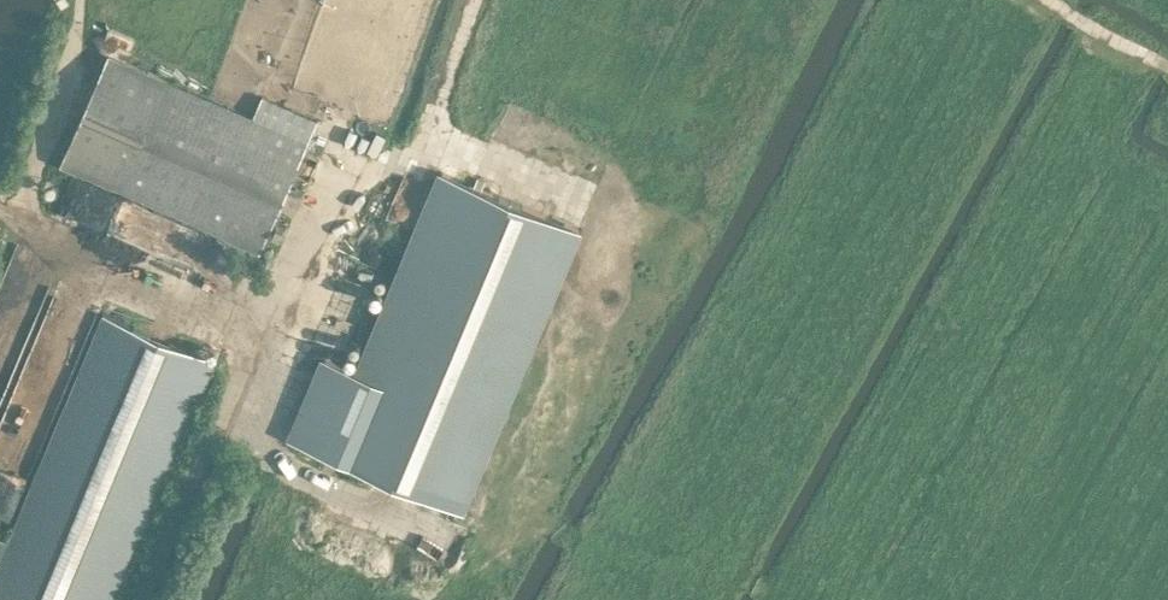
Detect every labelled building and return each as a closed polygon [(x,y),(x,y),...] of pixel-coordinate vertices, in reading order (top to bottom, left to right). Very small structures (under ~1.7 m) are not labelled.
[(104,51),(54,168),(253,254),(304,138),(104,51)] [(516,195),(513,203),(442,174),(358,374),(325,360),(291,441),(460,512),(577,230),(520,206),(524,198),(516,195)] [(57,397),(84,318),(50,306),(23,386),(57,397)] [(0,563),(0,599),(116,599),(215,362),(103,316),(0,563)]
